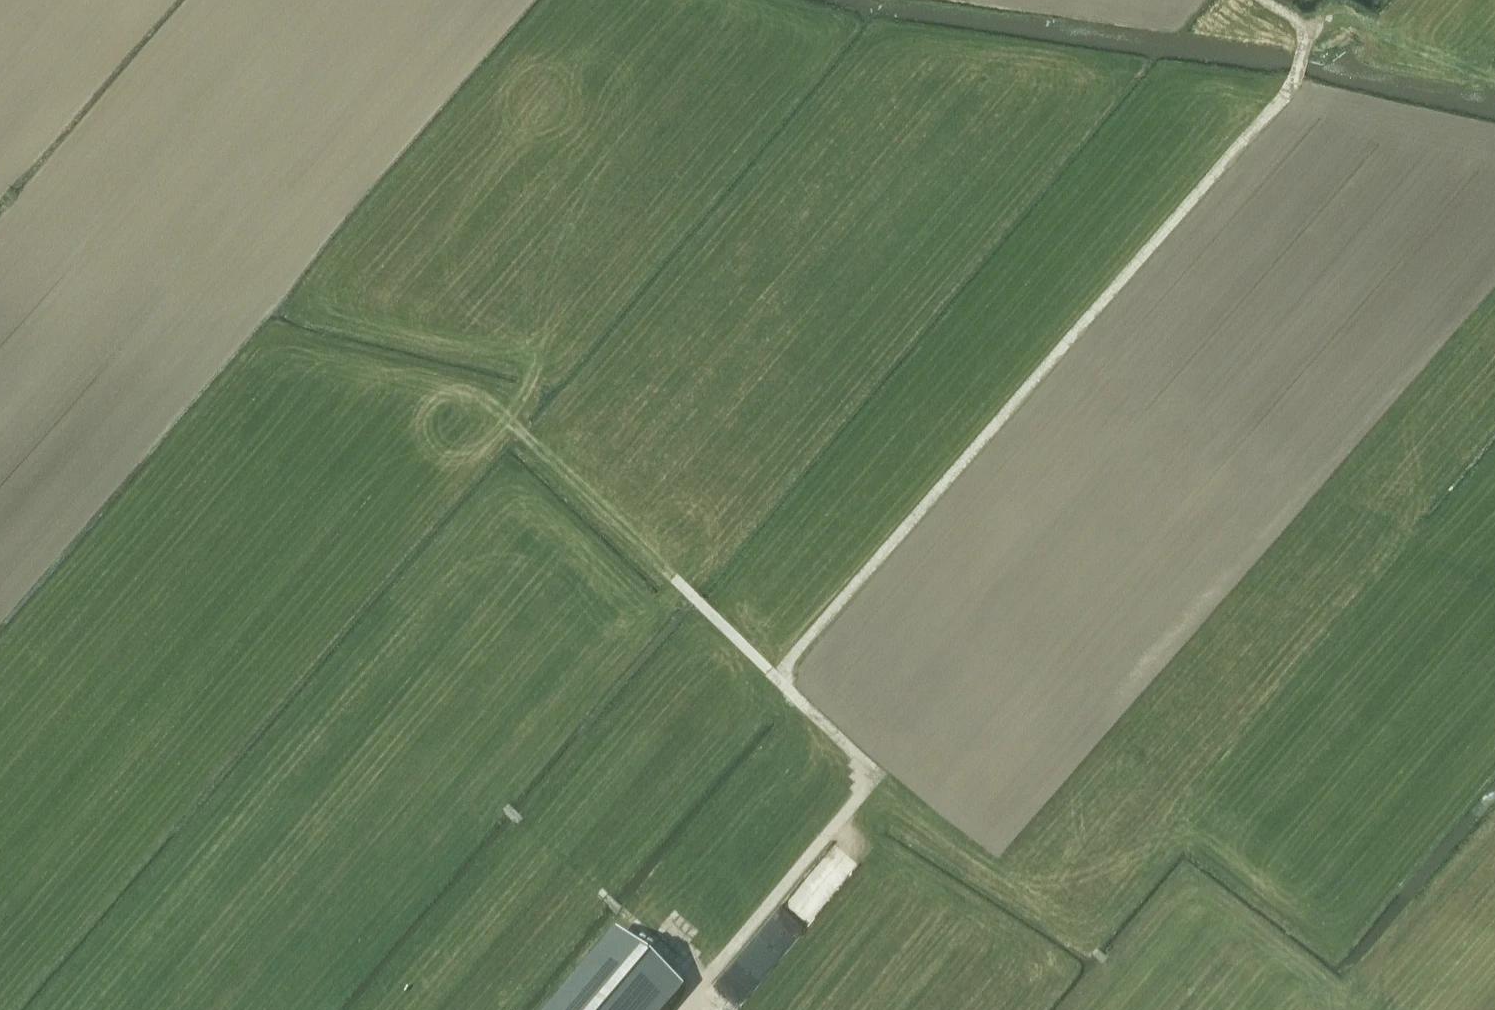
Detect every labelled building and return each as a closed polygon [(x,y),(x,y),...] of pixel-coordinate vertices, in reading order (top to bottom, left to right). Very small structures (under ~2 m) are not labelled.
[(618,935),(555,1009),(662,1009),(680,988),(618,935)]
